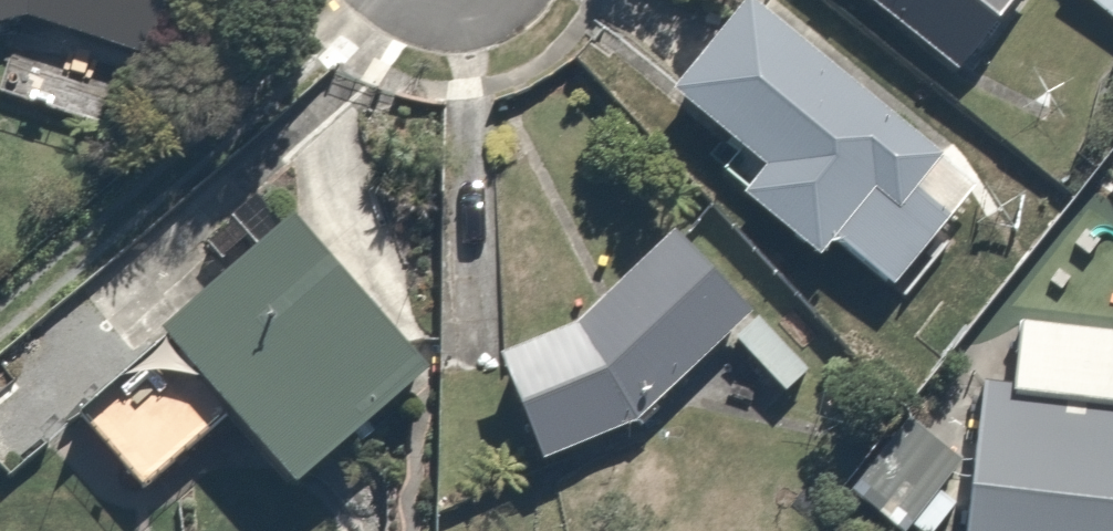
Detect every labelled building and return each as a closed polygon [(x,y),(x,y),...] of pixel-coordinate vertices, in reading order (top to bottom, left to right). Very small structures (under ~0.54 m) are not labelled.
[(25,31),(148,68),(168,0),(0,0),(0,38),(25,31)] [(960,88),(1034,0),(854,0),(960,88)] [(1112,26),(1112,0),(1081,0),(1112,26)] [(678,108),(767,183),(745,210),(825,278),(848,251),(904,298),(988,198),(762,8),(678,108)] [(12,43),(0,91),(0,109),(102,136),(119,71),(12,43)] [(639,440),(730,347),(787,403),(811,378),(754,322),(767,308),(683,227),(574,340),(508,364),(550,474),(639,440)] [(302,228),(167,353),(313,511),(448,386),(302,228)] [(1020,397),(980,394),(969,530),(1112,530),(1112,334),(1026,327),(1020,397)] [(156,352),(77,424),(151,507),(231,435),(156,352)]
